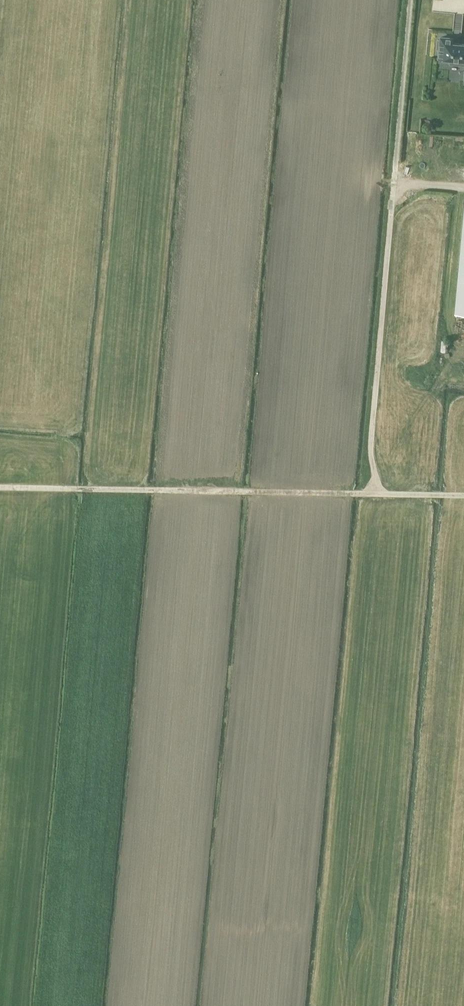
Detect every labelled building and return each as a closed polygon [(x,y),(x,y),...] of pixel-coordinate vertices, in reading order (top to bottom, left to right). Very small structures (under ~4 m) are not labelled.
[(463,60),(463,45),(452,44),(452,39),(441,38),(440,40),(438,40),(437,49),(440,49),(439,58),(463,60)] [(463,314),(463,209),(454,313),(463,314)]
